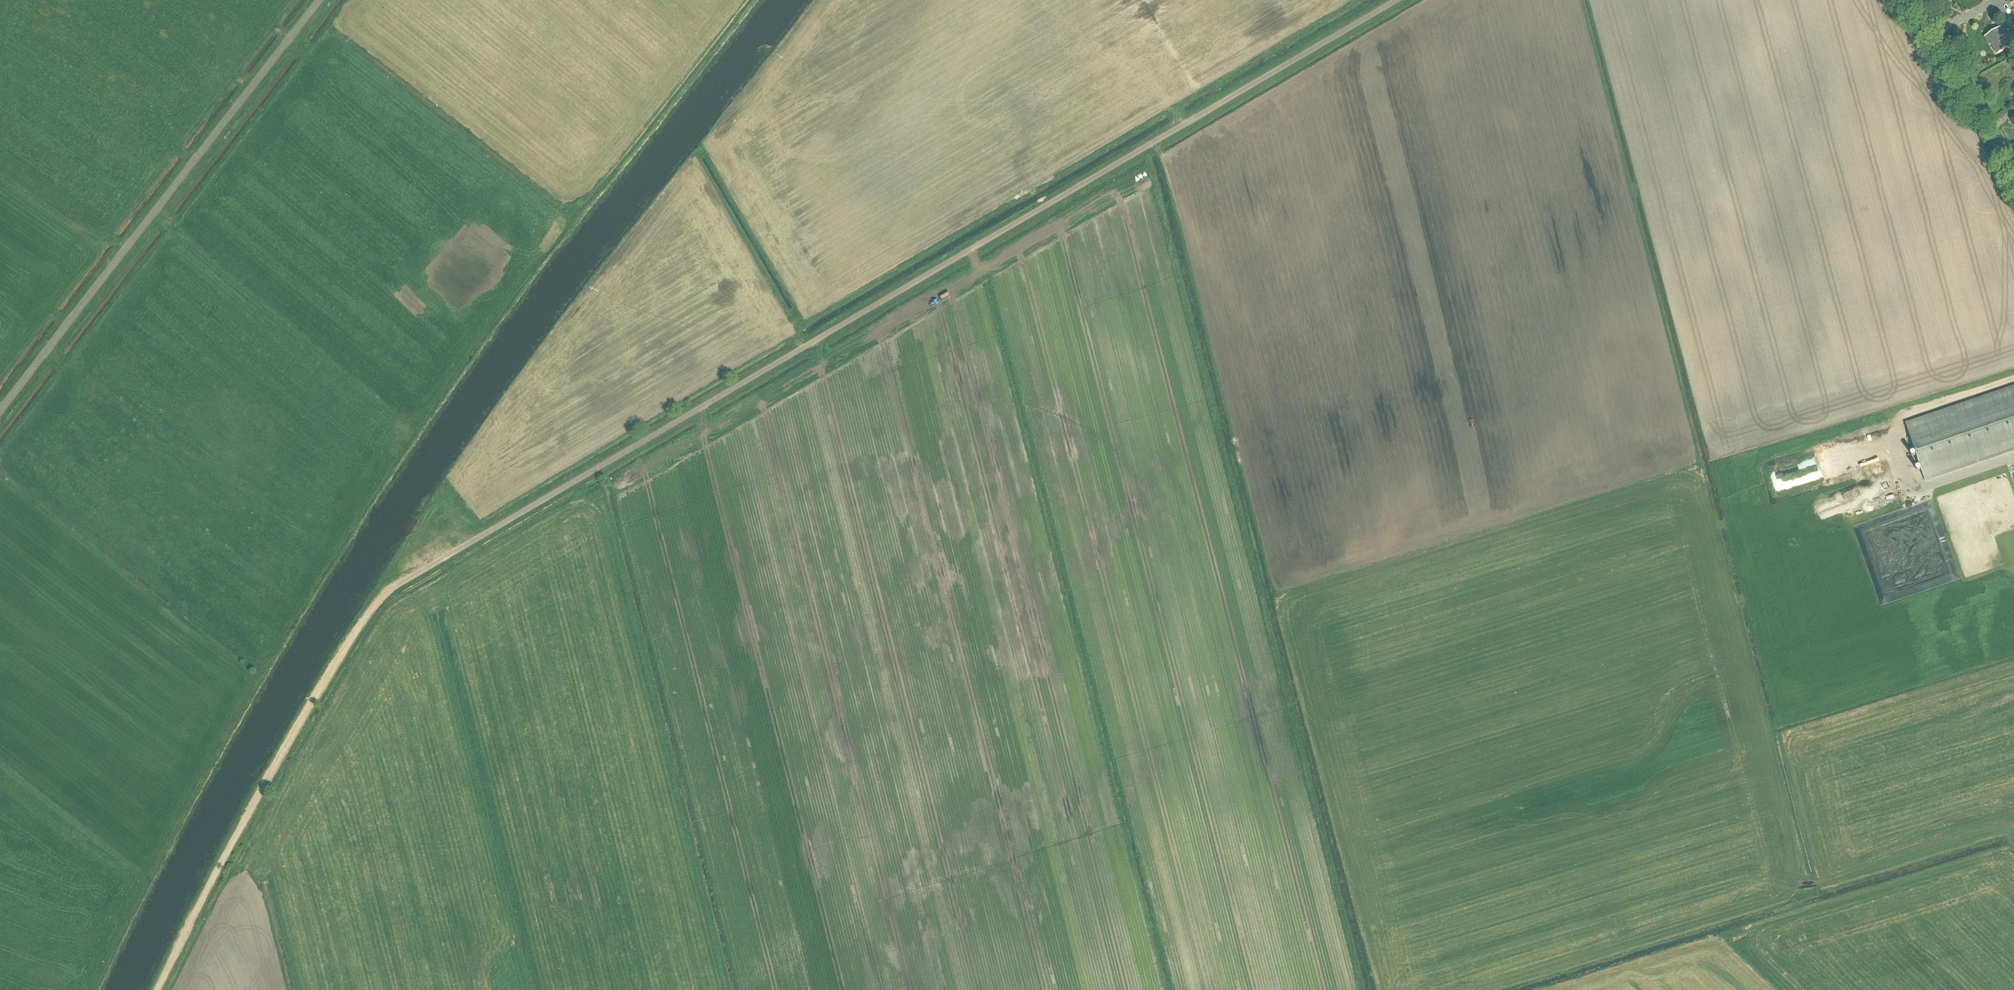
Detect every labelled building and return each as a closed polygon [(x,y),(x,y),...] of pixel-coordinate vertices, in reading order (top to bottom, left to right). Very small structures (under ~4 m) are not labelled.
[(2003,51),(2010,47),(2013,45),(2007,35),(2005,31),(2002,27),(1993,33),(1984,39),(1986,41),(1988,44),(1989,43),(1993,49),(1997,56),(2003,51)] [(1906,424),(1926,481),(2013,451),(2013,387),(1906,424)] [(1822,473),(1829,470),(1826,463),(1819,466),(1822,473)]
